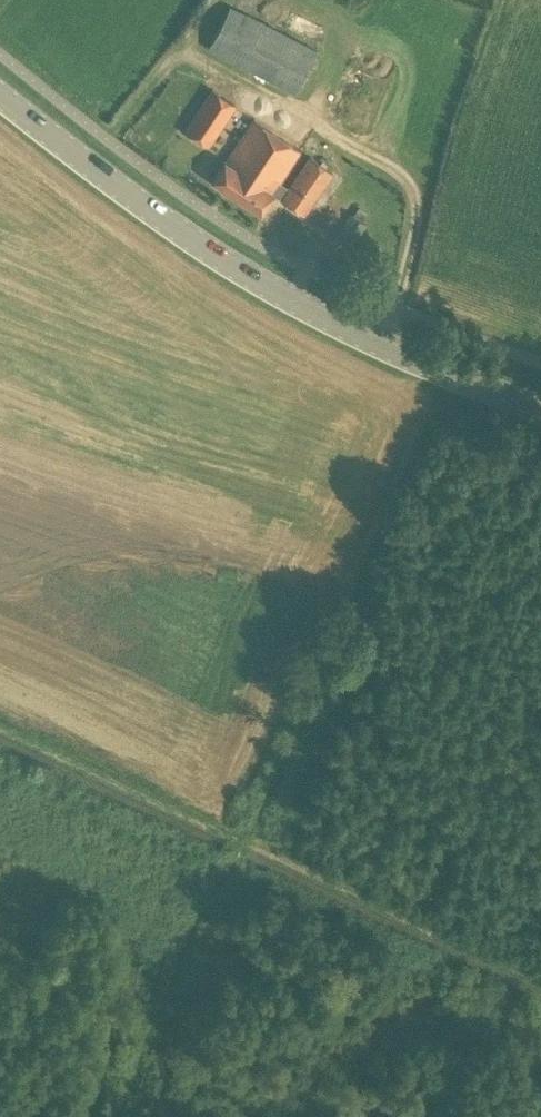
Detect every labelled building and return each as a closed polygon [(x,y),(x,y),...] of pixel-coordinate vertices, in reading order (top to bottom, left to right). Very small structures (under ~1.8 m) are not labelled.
[(294,92),(316,51),(231,6),(208,47),(294,92)] [(208,145),(236,104),(212,89),(185,130),(208,145)] [(286,190),(276,184),(298,151),(252,120),(212,180),(260,212),(273,193),(303,214),(331,172),(308,156),(286,190)] [(358,206),(353,214),(350,213),(334,236),(351,247),(366,223),(362,221),(367,213),(358,206)]
